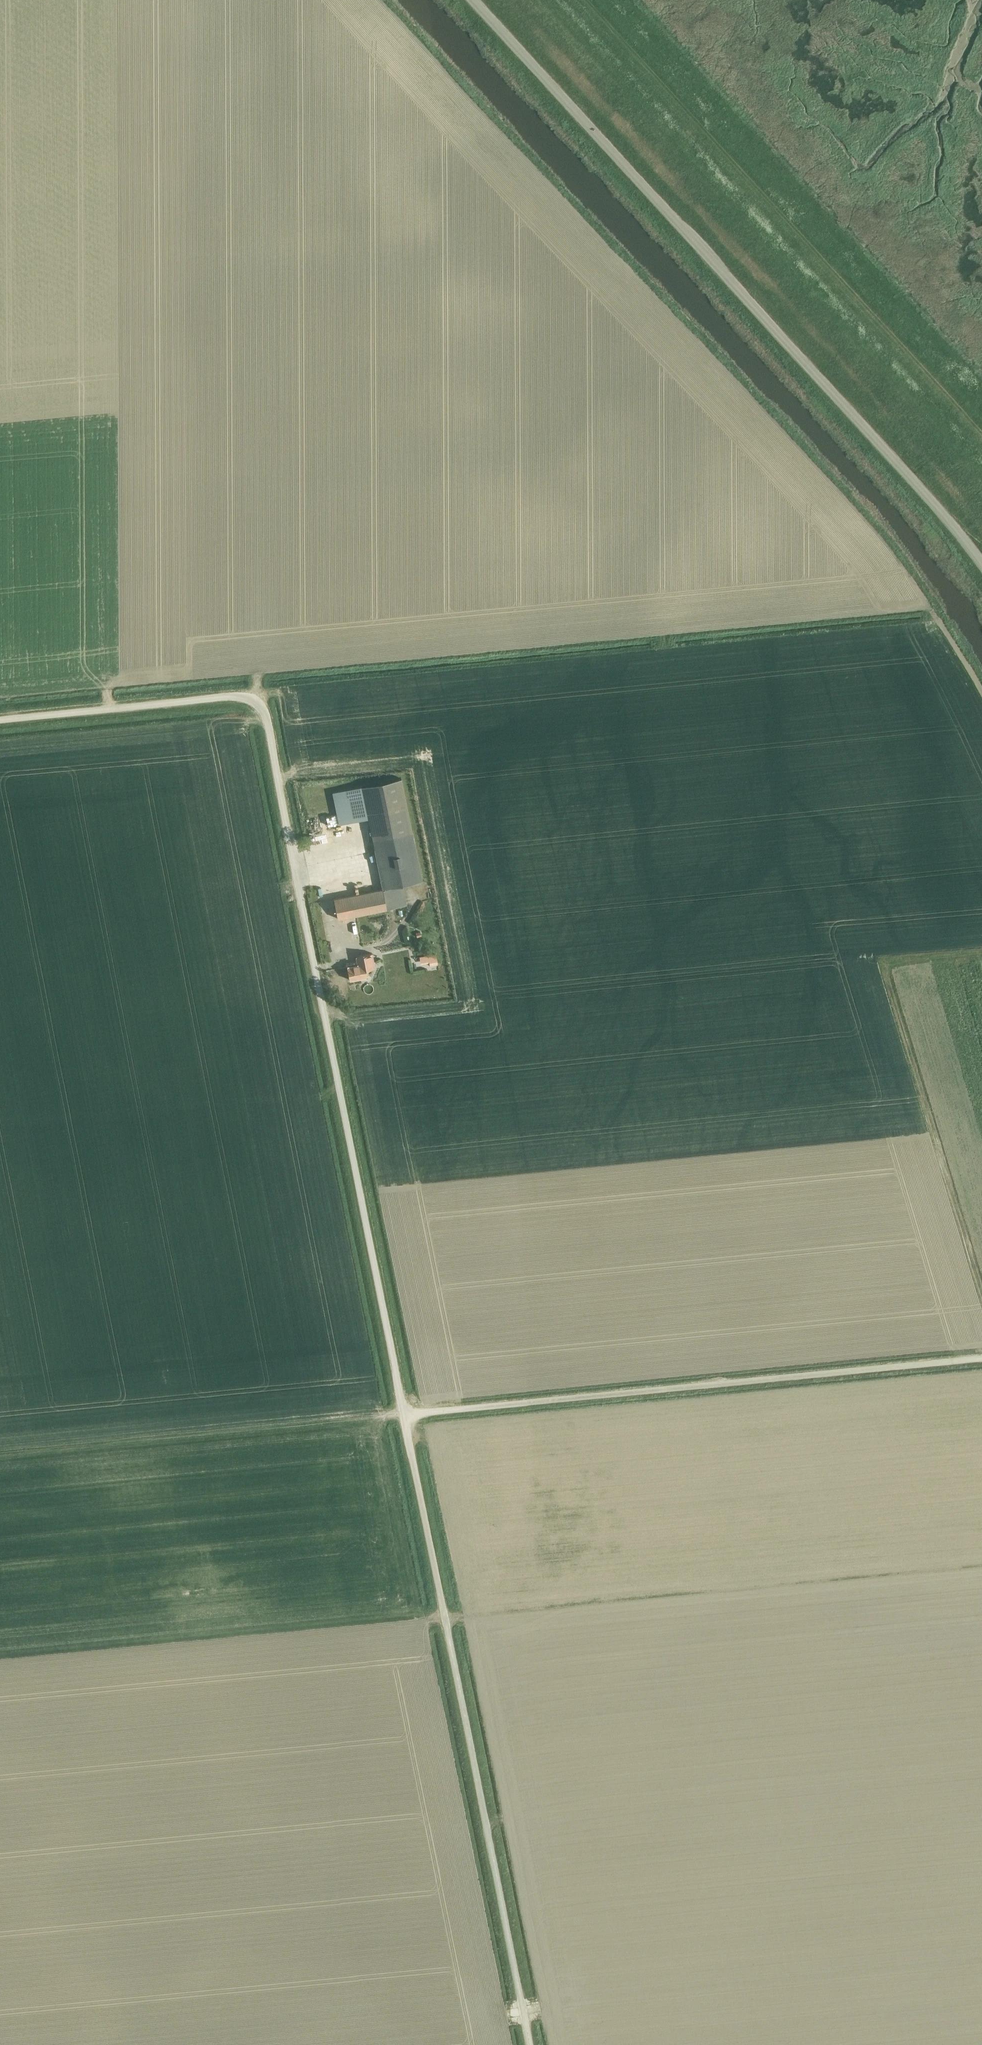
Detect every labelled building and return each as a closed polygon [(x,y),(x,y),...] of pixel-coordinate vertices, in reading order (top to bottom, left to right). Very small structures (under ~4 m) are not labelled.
[(402,778),(332,792),(339,824),(368,818),(383,888),(422,880),(412,831),(402,778)] [(407,904),(403,885),(383,889),(334,899),(338,918),(387,908),(407,904)] [(367,976),(366,969),(375,967),(372,953),(356,956),(358,964),(347,966),(349,979),(367,976)] [(437,955),(429,956),(430,965),(438,964),(437,955)]
